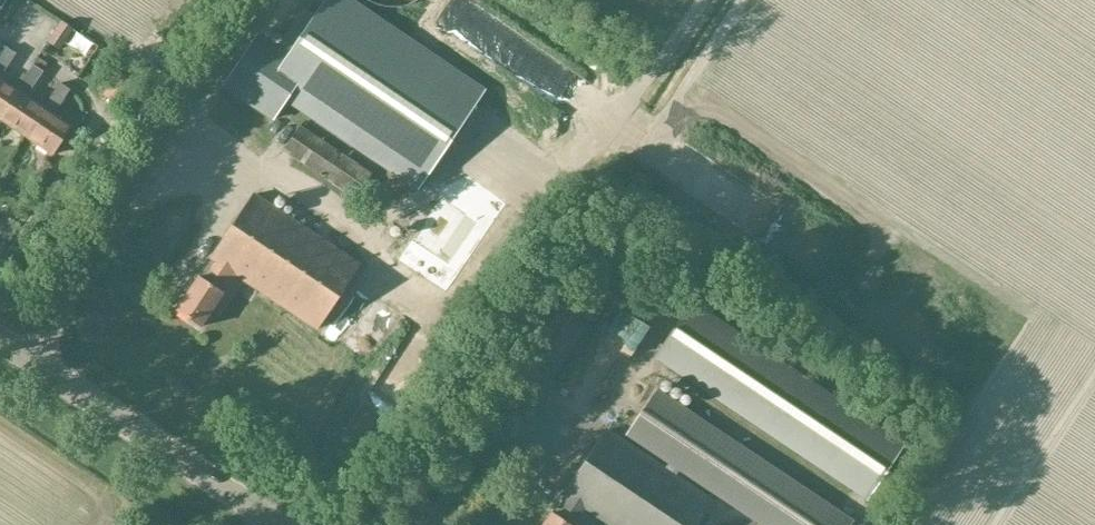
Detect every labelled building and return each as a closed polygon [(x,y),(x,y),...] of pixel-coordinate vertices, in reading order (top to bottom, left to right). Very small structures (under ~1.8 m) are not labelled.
[(224,86),(273,119),(287,98),(419,186),(482,91),(346,0),(325,0),(288,56),(258,36),(224,86)] [(369,5),(385,9),(402,9),(418,2),(420,0),(362,0),(369,5)] [(17,55),(6,47),(0,56),(0,115),(17,90),(1,79),(17,55)] [(43,108),(27,97),(43,73),(33,65),(17,90),(0,115),(0,121),(24,137),(44,108),(43,108)] [(138,85),(120,72),(104,94),(122,107),(138,85)] [(71,127),(54,115),(71,91),(60,84),(43,108),(44,108),(24,137),(52,155),(71,127)] [(355,199),(373,173),(301,125),(282,152),(295,160),(296,159),(355,199)] [(254,195),(176,311),(201,327),(223,293),(219,291),(232,273),(316,329),(359,265),(254,195)] [(436,285),(478,222),(441,197),(399,260),(436,285)] [(663,300),(632,286),(621,310),(652,324),(663,300)] [(689,308),(654,361),(865,503),(901,449),(689,308)] [(556,392),(580,340),(553,328),(529,379),(556,392)] [(746,450),(656,389),(625,435),(668,464),(665,469),(607,431),(563,495),(568,498),(560,509),(556,506),(543,524),(573,524),(584,509),(608,524),(695,524),(712,501),(675,476),(679,471),(760,524),(850,524),(853,521),(746,450)] [(459,440),(466,430),(460,426),(453,436),(459,440)]
